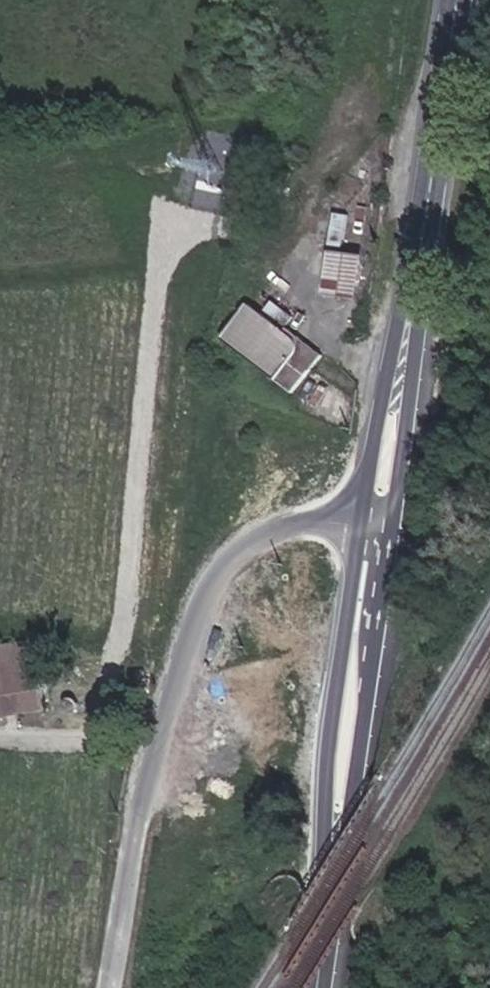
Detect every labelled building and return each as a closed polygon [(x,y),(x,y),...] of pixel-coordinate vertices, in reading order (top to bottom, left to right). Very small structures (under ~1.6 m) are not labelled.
[(364,255),(331,251),(325,297),(358,300),(364,255)] [(285,333),(249,306),(222,340),(294,393),(324,356),(288,330),(285,333)] [(38,662),(35,643),(14,646),(18,665),(38,662)] [(14,646),(0,648),(0,717),(47,710),(38,662),(18,665),(14,646)]
